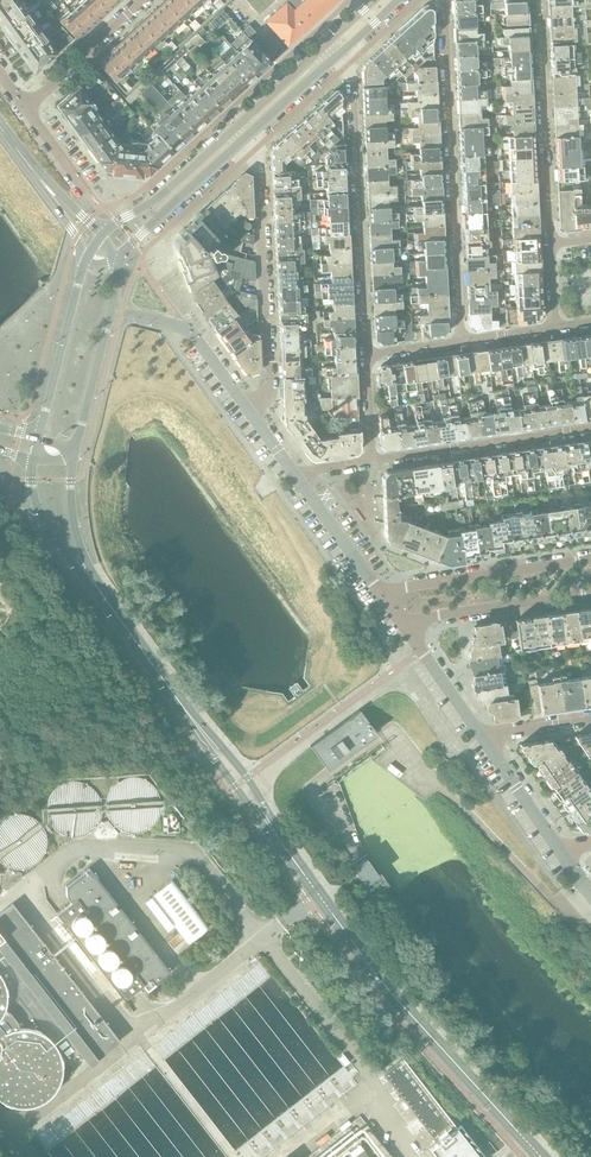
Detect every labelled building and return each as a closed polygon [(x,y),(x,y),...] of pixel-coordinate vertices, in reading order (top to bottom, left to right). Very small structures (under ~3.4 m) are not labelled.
[(13,1),(15,0),(0,0),(0,11),(13,1)] [(101,18),(84,0),(83,0),(80,3),(79,1),(62,16),(63,18),(60,22),(75,38),(77,40),(101,18)] [(121,0),(84,0),(101,18),(121,0)] [(146,19),(162,37),(165,34),(167,36),(184,20),(183,18),(185,16),(186,15),(172,0),(166,0),(146,19)] [(186,15),(189,13),(191,15),(206,0),(172,0),(186,15)] [(221,6),(216,0),(212,3),(218,9),(221,6)] [(339,0),(289,0),(265,22),(288,47),(339,0)] [(489,12),(489,4),(488,4),(476,4),(476,0),(452,0),(453,13),(489,12)] [(33,28),(35,26),(25,13),(19,5),(17,6),(13,1),(0,11),(0,27),(1,29),(7,37),(11,44),(33,28)] [(56,8),(51,2),(48,4),(53,10),(56,8)] [(527,14),(526,2),(489,4),(489,12),(491,12),(490,9),(504,9),(504,15),(527,14)] [(39,3),(29,10),(30,13),(40,5),(39,3)] [(548,4),(548,17),(570,16),(570,10),(581,9),(581,15),(586,15),(585,9),(585,3),(577,3),(548,4)] [(421,56),(433,45),(431,10),(429,8),(426,8),(424,9),(398,33),(418,56),(420,55),(421,56)] [(491,12),(489,12),(453,13),(454,28),(475,27),(475,20),(483,20),(483,15),(490,15),(491,14),(491,12)] [(527,24),(527,14),(504,15),(505,25),(527,24)] [(571,25),(570,16),(548,17),(549,29),(575,28),(580,28),(586,27),(586,21),(586,15),(581,15),(576,16),(577,24),(571,25)] [(217,16),(211,22),(217,28),(223,22),(217,16)] [(159,40),(162,37),(146,19),(122,40),(139,58),(141,56),(143,58),(160,42),(159,40)] [(191,22),(197,28),(200,25),(194,19),(191,22)] [(194,31),(197,28),(191,22),(188,25),(194,31)] [(263,41),(249,25),(243,30),(258,46),(263,41)] [(491,39),(491,32),(475,33),(475,27),(454,28),(455,43),(491,41),(491,39)] [(33,28),(11,44),(16,50),(17,50),(23,58),(28,66),(32,72),(33,71),(34,73),(51,58),(56,53),(45,40),(44,39),(39,31),(37,33),(33,28)] [(55,31),(55,33),(62,40),(57,44),(60,48),(66,43),(66,44),(72,39),(60,28),(55,31)] [(500,38),(528,37),(528,28),(500,30),(500,38)] [(576,41),(575,28),(549,29),(550,45),(558,45),(558,42),(571,41),(576,41)] [(48,38),(55,33),(55,31),(53,30),(52,31),(50,29),(45,33),(48,38)] [(189,30),(181,37),(184,40),(192,33),(189,30)] [(184,44),(189,50),(190,51),(203,40),(197,33),(184,44)] [(415,60),(418,56),(398,33),(388,42),(403,58),(404,57),(407,61),(412,57),(415,60)] [(529,50),(528,37),(500,38),(497,39),(491,39),(491,41),(492,46),(507,45),(508,51),(529,50)] [(224,63),(244,86),(270,63),(250,40),(237,51),(232,46),(225,39),(221,43),(232,55),(225,62),(224,63)] [(135,61),(139,58),(122,40),(97,63),(114,81),(117,78),(119,80),(137,63),(135,61)] [(168,44),(173,50),(176,47),(171,41),(168,44)] [(455,56),(477,55),(476,49),(492,48),(492,46),(491,41),(455,43),(455,56)] [(378,51),(405,83),(406,83),(406,78),(401,73),(406,68),(400,61),(403,58),(388,42),(378,51)] [(173,50),(168,44),(165,46),(171,53),(173,50)] [(184,44),(171,56),(177,62),(185,72),(190,67),(181,57),(189,50),(184,44)] [(587,44),(584,44),(584,52),(572,52),(572,49),(574,49),(573,44),(558,45),(550,45),(551,59),(588,57),(587,44)] [(435,85),(433,45),(421,56),(425,60),(413,72),(416,82),(406,83),(406,85),(435,85)] [(529,64),(529,50),(508,51),(508,58),(499,58),(499,59),(492,60),(493,66),(529,64)] [(398,83),(405,83),(378,51),(368,60),(392,86),(399,86),(398,83)] [(455,56),(456,70),(489,69),(488,61),(477,61),(477,55),(455,56)] [(171,56),(158,68),(163,73),(164,74),(177,62),(171,56)] [(551,59),(551,76),(559,76),(559,72),(579,71),(578,67),(574,67),(572,67),(572,63),(581,63),(581,64),(588,63),(588,59),(588,57),(551,59)] [(219,109),(244,86),(224,63),(225,62),(222,59),(201,78),(199,76),(193,81),(195,83),(198,86),(219,109)] [(392,86),(368,60),(364,64),(361,70),(362,90),(392,89),(392,86)] [(144,65),(150,71),(153,69),(147,63),(144,65)] [(530,78),(529,64),(493,66),(493,68),(492,68),(493,74),(509,73),(509,79),(530,78)] [(147,74),(150,71),(144,65),(141,68),(147,74)] [(158,68),(146,79),(146,80),(150,85),(163,73),(158,68)] [(456,70),(457,84),(478,83),(478,77),(489,76),(488,74),(493,74),(492,68),(489,69),(456,70)] [(99,86),(103,90),(109,85),(96,71),(90,76),(99,86)] [(551,76),(552,94),(560,94),(560,92),(564,92),(564,89),(574,88),(581,90),(589,89),(588,85),(588,84),(581,85),(580,80),(575,80),(574,75),(559,76),(551,76)] [(531,92),(530,78),(509,79),(510,86),(501,86),(501,94),(531,92)] [(146,79),(135,89),(140,94),(150,85),(146,80),(146,79)] [(131,88),(126,82),(122,85),(128,91),(131,88)] [(457,98),(490,97),(490,89),(485,90),(478,90),(478,83),(457,84),(457,98)] [(90,103),(103,90),(99,86),(89,94),(82,84),(57,106),(67,120),(90,103)] [(150,85),(140,94),(161,117),(150,127),(173,152),(194,133),(173,109),(150,85)] [(436,97),(435,85),(406,85),(406,90),(415,90),(415,98),(436,97)] [(219,109),(198,86),(189,94),(187,93),(183,96),(185,98),(173,109),(194,133),(219,109)] [(575,98),(574,88),(564,89),(564,92),(560,92),(560,94),(552,94),(553,107),(580,105),(580,98),(575,98)] [(140,94),(135,89),(125,99),(129,104),(140,94)] [(362,90),(363,103),(384,102),(384,94),(392,94),(392,89),(362,90)] [(316,107),(328,119),(333,115),(335,117),(342,111),(341,95),(340,93),(338,91),(335,91),(333,92),(316,107)] [(532,106),(531,92),(501,94),(494,94),(494,97),(495,99),(500,98),(500,102),(508,102),(508,108),(532,106)] [(437,110),(436,97),(415,98),(416,101),(406,102),(406,103),(399,103),(399,110),(400,112),(400,113),(437,110)] [(458,113),(479,112),(479,106),(488,105),(488,102),(495,102),(495,99),(494,97),(490,97),(457,98),(458,113)] [(89,149),(112,132),(122,115),(121,114),(123,112),(121,110),(123,108),(116,101),(101,117),(90,103),(67,120),(89,149)] [(384,106),(384,102),(363,103),(363,116),(393,115),(393,112),(400,112),(399,110),(392,110),(392,105),(384,106)] [(553,107),(554,125),(562,125),(562,122),(565,122),(565,119),(576,118),(575,112),(581,112),(581,110),(590,110),(590,104),(584,105),(580,105),(553,107)] [(104,106),(98,112),(102,115),(103,114),(107,110),(104,106)] [(532,121),(532,106),(508,108),(508,114),(495,115),(496,123),(532,121)] [(327,138),(329,137),(330,138),(334,134),(327,127),(331,123),(330,122),(328,119),(316,107),(307,116),(327,138)] [(437,123),(437,110),(400,113),(400,117),(404,117),(416,116),(417,124),(437,123)] [(458,113),(459,127),(496,126),(496,123),(495,115),(494,115),(494,118),(491,118),(491,120),(488,120),(488,118),(480,118),(479,112),(458,113)] [(363,116),(364,129),(384,128),(384,123),(392,122),(392,119),(393,119),(393,115),(363,116)] [(327,138),(307,116),(297,125),(312,141),(317,136),(328,149),(332,146),(326,139),(327,138)] [(555,137),(577,136),(576,121),(576,118),(565,119),(565,122),(562,122),(562,125),(554,125),(555,137)] [(330,122),(331,123),(332,123),(341,133),(343,132),(342,121),(330,122)] [(533,135),(532,121),(496,123),(496,126),(496,128),(503,127),(503,130),(511,130),(512,136),(533,135)] [(438,136),(437,123),(417,124),(417,127),(401,128),(401,135),(401,138),(438,136)] [(307,145),(312,141),(297,125),(287,134),(309,157),(314,152),(307,145)] [(459,127),(460,142),(481,140),(481,134),(496,134),(496,130),(496,128),(496,126),(459,127)] [(120,144),(118,144),(111,150),(109,170),(111,171),(111,174),(140,177),(141,174),(148,174),(173,152),(150,127),(150,128),(153,131),(145,140),(141,133),(128,132),(120,144)] [(364,129),(365,143),(401,141),(401,138),(401,135),(395,135),(394,132),(385,132),(384,128),(364,129)] [(104,170),(109,170),(111,150),(118,144),(115,140),(117,139),(112,132),(89,149),(104,170)] [(303,162),(309,157),(287,134),(277,143),(290,157),(289,158),(291,160),(296,155),(303,162)] [(325,165),(345,164),(344,144),(343,137),(341,137),(339,139),(335,135),(331,139),(330,138),(329,137),(327,138),(326,139),(332,146),(328,149),(324,153),(326,156),(324,157),(325,165)] [(507,136),(508,148),(534,147),(533,140),(533,135),(512,136),(507,136)] [(439,147),(438,136),(401,138),(401,141),(402,144),(402,146),(409,146),(409,143),(418,142),(418,148),(439,147)] [(577,149),(577,136),(555,137),(555,156),(563,155),(563,152),(566,152),(566,149),(577,149)] [(490,154),(497,154),(497,149),(489,150),(489,147),(482,147),(481,140),(460,142),(460,156),(482,155),(490,155),(490,154)] [(365,154),(386,153),(386,147),(395,147),(395,144),(402,144),(401,141),(365,143),(365,154)] [(282,164),(289,158),(290,157),(277,143),(275,145),(272,148),(271,152),(270,156),(271,173),(283,172),(282,164)] [(439,161),(439,147),(418,148),(418,154),(409,154),(409,157),(406,157),(402,157),(402,161),(402,162),(439,161)] [(534,158),(534,147),(508,148),(508,159),(534,158)] [(556,168),(578,166),(577,150),(577,149),(566,149),(566,152),(563,152),(563,155),(555,156),(556,168)] [(365,154),(366,168),(402,166),(402,165),(399,166),(399,164),(396,164),(396,162),(396,158),(386,159),(386,153),(365,154)] [(460,156),(461,170),(498,169),(497,161),(490,161),(484,162),(482,160),(482,155),(460,156)] [(535,169),(534,158),(508,159),(509,171),(535,169)] [(402,162),(402,165),(402,166),(403,173),(403,175),(406,175),(406,170),(410,170),(410,169),(419,168),(419,174),(440,173),(440,165),(439,161),(402,162)] [(345,178),(345,164),(325,165),(322,165),(323,172),(315,172),(316,179),(345,178)] [(366,168),(367,181),(387,180),(386,174),(403,173),(402,166),(366,168)] [(556,168),(557,180),(583,179),(582,166),(578,166),(556,168)] [(461,170),(462,184),(483,183),(483,179),(485,176),(491,176),(491,175),(498,175),(498,171),(498,169),(461,170)] [(535,181),(535,169),(509,171),(510,182),(535,181)] [(285,185),(297,184),(296,179),(293,179),(293,171),(292,171),(283,172),(271,173),(272,193),(282,192),(282,189),(286,189),(285,185)] [(246,215),(245,216),(252,216),(250,176),(244,173),(225,190),(239,206),(238,207),(242,213),(243,212),(246,215)] [(441,186),(440,173),(419,174),(420,180),(407,181),(407,188),(441,186)] [(308,186),(308,181),(308,178),(300,178),(300,187),(308,186)] [(346,192),(345,178),(316,179),(316,187),(326,186),(326,193),(346,192)] [(564,231),(574,230),(572,202),(580,202),(579,189),(585,188),(585,179),(583,179),(557,180),(559,227),(564,231)] [(397,194),(404,193),(404,188),(404,185),(387,186),(387,180),(367,181),(368,195),(397,194)] [(536,192),(535,181),(510,182),(510,193),(536,192)] [(499,194),(499,191),(492,191),(486,191),(484,189),(483,183),(462,184),(463,200),(492,198),(492,197),(499,197),(499,194)] [(272,193),(273,207),(295,206),(295,199),(300,199),(299,185),(297,185),(297,184),(285,185),(286,189),(282,189),(282,192),(272,193)] [(441,199),(441,186),(407,188),(404,188),(404,193),(404,195),(408,195),(421,194),(421,200),(441,199)] [(224,228),(242,213),(238,207),(239,206),(225,190),(206,208),(207,209),(206,210),(224,233),(225,232),(222,229),(223,228),(224,228)] [(347,206),(346,192),(326,193),(326,199),(324,199),(315,200),(309,200),(310,208),(347,206)] [(537,203),(536,192),(510,193),(511,204),(537,203)] [(368,208),(389,207),(388,201),(397,200),(397,194),(368,195),(368,208)] [(463,214),(485,212),(484,207),(486,205),(492,205),(492,198),(463,200),(463,214)] [(442,212),(441,199),(421,200),(421,206),(418,206),(408,207),(405,207),(405,212),(405,214),(442,212)] [(587,228),(585,205),(580,205),(580,202),(572,202),(574,230),(587,228)] [(537,215),(537,203),(511,204),(511,216),(537,215)] [(274,222),(310,221),(310,217),(303,217),(303,212),(302,212),(294,213),(293,207),(295,207),(295,206),(273,207),(274,222)] [(347,220),(347,206),(310,208),(310,215),(327,215),(327,221),(347,220)] [(405,214),(405,212),(395,212),(389,212),(389,207),(368,208),(369,221),(406,219),(405,214)] [(187,283),(191,294),(217,275),(210,258),(215,256),(216,256),(217,256),(218,256),(219,256),(219,255),(220,255),(220,254),(221,252),(220,251),(220,250),(219,249),(218,249),(218,248),(217,248),(215,249),(211,245),(224,233),(206,210),(207,209),(206,208),(183,229),(185,231),(176,239),(174,242),(174,245),(174,248),(175,250),(177,252),(180,253),(182,259),(179,260),(183,272),(187,283)] [(443,225),(442,212),(405,214),(406,219),(406,222),(418,221),(419,227),(422,227),(443,225)] [(463,214),(464,228),(494,227),(493,220),(487,220),(485,218),(485,212),(463,214)] [(538,226),(537,215),(511,216),(512,227),(538,226)] [(253,237),(252,216),(245,216),(246,217),(240,222),(241,234),(253,237)] [(369,235),(390,234),(390,228),(396,228),(396,227),(406,227),(406,222),(406,219),(369,221),(369,235)] [(348,234),(347,220),(327,221),(328,226),(316,227),(316,228),(311,228),(311,235),(311,236),(348,234)] [(311,235),(311,228),(310,221),(274,222),(274,236),(295,235),(294,229),(308,229),(308,235),(311,235)] [(443,239),(443,225),(422,227),(422,232),(407,233),(407,241),(443,239)] [(538,238),(538,226),(512,227),(512,239),(538,238)] [(465,242),(486,241),(486,237),(489,233),(494,233),(494,227),(464,228),(465,242)] [(254,244),(253,237),(241,234),(241,241),(254,244)] [(349,248),(348,234),(311,236),(311,243),(319,243),(328,243),(329,249),(349,248)] [(369,235),(370,249),(407,247),(406,239),(397,240),(390,240),(390,234),(369,235)] [(274,236),(275,257),(286,256),(286,253),(290,252),(290,249),(300,248),(300,242),(297,243),(296,235),(295,235),(274,236)] [(539,250),(538,238),(512,239),(506,240),(501,240),(502,245),(513,245),(513,251),(539,250)] [(444,253),(443,239),(407,241),(408,248),(410,248),(414,247),(414,248),(423,248),(423,254),(444,253)] [(465,257),(496,255),(485,256),(484,247),(491,247),(490,241),(486,241),(465,242),(465,257)] [(370,249),(371,262),(392,260),(391,254),(398,253),(397,251),(407,251),(407,247),(370,249)] [(276,271),(298,270),(298,263),(303,263),(303,249),(300,249),(300,248),(290,249),(290,252),(286,253),(286,256),(275,257),(276,271)] [(350,262),(349,248),(329,249),(329,255),(320,256),(320,258),(313,258),(313,264),(350,262)] [(540,261),(539,250),(513,251),(503,251),(504,262),(513,261),(513,262),(540,261)] [(445,267),(444,253),(423,254),(423,260),(415,261),(407,262),(408,268),(408,269),(445,267)] [(238,274),(237,280),(234,288),(236,291),(238,291),(242,278),(255,281),(254,262),(251,261),(225,255),(221,269),(222,270),(238,274)] [(465,257),(466,271),(503,269),(503,262),(496,263),(496,255),(465,257)] [(408,269),(408,268),(399,268),(392,268),(392,260),(371,262),(372,276),(407,273),(407,272),(408,269)] [(540,272),(540,261),(513,262),(514,273),(540,272)] [(350,276),(350,262),(313,264),(313,269),(321,269),(321,271),(330,270),(330,277),(350,276)] [(445,280),(445,267),(408,269),(407,272),(407,273),(407,274),(408,274),(408,275),(416,275),(424,275),(424,276),(425,281),(445,280)] [(467,285),(488,284),(488,278),(496,278),(496,275),(503,274),(503,273),(503,269),(466,271),(467,285)] [(198,307),(220,292),(237,280),(238,274),(222,270),(221,272),(217,275),(191,294),(192,299),(196,302),(195,303),(198,307)] [(276,271),(277,286),(314,284),(314,281),(307,282),(306,276),(297,276),(297,270),(298,270),(276,271)] [(541,283),(540,272),(514,273),(515,284),(541,283)] [(372,289),(396,287),(396,281),(409,280),(408,275),(408,274),(407,274),(407,273),(372,276),(372,289)] [(351,290),(350,276),(330,277),(331,283),(326,283),(326,291),(351,290)] [(446,294),(445,280),(425,281),(425,287),(417,288),(408,288),(408,293),(409,296),(446,294)] [(541,294),(541,283),(515,284),(515,296),(541,294)] [(277,286),(278,300),(298,299),(298,292),(307,292),(307,287),(314,286),(314,284),(277,286)] [(467,285),(468,300),(504,298),(504,290),(488,291),(488,284),(467,285)] [(409,296),(408,293),(397,294),(396,287),(372,289),(373,302),(409,300),(409,296)] [(352,304),(351,290),(326,291),(321,291),(314,292),(315,298),(322,298),(322,299),(331,299),(332,305),(352,304)] [(257,310),(256,299),(256,295),(241,291),(239,295),(238,295),(237,298),(244,306),(257,310)] [(198,307),(207,319),(227,303),(220,292),(198,307)] [(447,308),(446,294),(409,296),(409,300),(410,302),(426,302),(426,309),(447,308)] [(542,307),(541,294),(515,296),(516,307),(515,307),(515,308),(542,307)] [(294,312),(303,311),(303,306),(307,306),(307,298),(299,299),(298,299),(278,300),(279,320),(291,320),(291,316),(295,315),(294,312)] [(488,313),(489,313),(489,306),(498,306),(497,298),(504,298),(468,300),(468,314),(488,313)] [(373,316),(394,314),(393,307),(402,307),(402,303),(409,303),(410,302),(409,300),(373,302),(373,316)] [(215,331),(241,312),(237,306),(233,309),(228,303),(227,303),(207,319),(215,331)] [(352,318),(352,304),(332,305),(332,311),(323,311),(323,317),(321,317),(319,317),(319,311),(315,311),(315,312),(315,316),(315,320),(323,320),(352,318)] [(515,307),(505,308),(505,312),(506,319),(506,326),(538,322),(543,316),(542,307),(515,308),(515,307)] [(448,321),(447,308),(426,309),(426,313),(426,315),(418,316),(410,315),(410,324),(422,323),(448,321)] [(279,320),(279,334),(300,333),(301,333),(301,326),(306,326),(305,313),(305,312),(303,312),(303,311),(294,312),(295,315),(291,316),(291,320),(279,320)] [(215,331),(224,343),(246,327),(241,320),(245,317),(241,312),(215,331)] [(488,313),(468,314),(469,327),(474,331),(498,327),(497,320),(493,320),(492,313),(489,313),(488,313)] [(410,324),(410,315),(410,314),(403,314),(403,320),(394,320),(394,314),(373,316),(374,329),(403,328),(411,327),(410,324)] [(353,332),(352,318),(323,320),(323,327),(333,326),(333,333),(353,332)] [(411,332),(411,340),(444,336),(448,331),(448,321),(422,323),(422,328),(420,329),(420,332),(411,332)] [(253,339),(258,339),(258,334),(255,335),(253,331),(254,330),(249,325),(246,327),(224,343),(232,354),(253,339)] [(411,327),(403,328),(404,334),(404,342),(411,340),(411,332),(411,327)] [(395,335),(404,334),(403,328),(374,329),(375,341),(380,345),(396,343),(395,335)] [(354,346),(353,332),(333,333),(333,340),(324,340),(324,345),(319,345),(319,348),(354,346)] [(279,334),(280,350),(317,348),(317,345),(310,345),(310,340),(300,340),(300,333),(279,334)] [(590,335),(580,337),(585,367),(590,366),(589,355),(590,355),(590,342),(590,335)] [(580,368),(585,367),(580,337),(571,338),(573,358),(579,357),(580,368)] [(571,338),(560,340),(565,376),(565,375),(565,370),(570,370),(568,359),(573,358),(571,338)] [(253,339),(232,354),(247,375),(260,370),(259,351),(258,339),(253,339)] [(565,376),(560,340),(550,341),(553,361),(558,360),(559,370),(560,376),(565,376)] [(553,361),(550,341),(538,343),(543,373),(549,373),(547,362),(553,361)] [(538,374),(543,373),(538,343),(528,345),(531,364),(536,363),(538,374)] [(526,365),(531,364),(528,345),(517,346),(522,377),(528,376),(526,365)] [(334,361),(355,360),(354,349),(354,346),(319,348),(319,352),(324,352),(325,355),(334,355),(334,361)] [(517,377),(522,377),(517,346),(507,348),(510,367),(516,366),(517,377)] [(281,364),(301,363),(301,356),(310,356),(310,351),(317,350),(317,348),(280,350),(281,364)] [(510,367),(507,348),(496,349),(501,379),(507,378),(505,368),(510,367)] [(496,380),(501,379),(496,349),(486,351),(489,371),(494,370),(496,380)] [(484,371),(489,371),(486,351),(475,352),(480,383),(485,382),(484,371)] [(480,383),(475,352),(465,354),(468,374),(474,373),(475,383),(480,383)] [(468,374),(465,354),(454,355),(459,386),(464,385),(462,374),(468,374)] [(453,387),(459,386),(454,355),(443,357),(446,377),(452,376),(453,387)] [(446,377),(443,357),(433,359),(438,389),(443,388),(442,378),(446,377)] [(438,389),(433,359),(423,360),(426,380),(431,379),(432,390),(438,389)] [(355,375),(355,360),(334,361),(335,368),(321,369),(321,376),(329,376),(355,375)] [(421,381),(426,380),(423,360),(412,362),(417,392),(422,391),(421,381)] [(417,392),(412,362),(402,363),(404,383),(410,382),(411,393),(417,392)] [(306,376),(316,376),(318,376),(318,373),(311,373),(311,368),(302,368),(301,363),(281,364),(282,379),(302,378),(302,377),(306,376)] [(400,384),(404,383),(402,363),(391,365),(397,407),(400,406),(403,406),(401,398),(402,398),(402,394),(401,394),(399,384),(400,384)] [(393,406),(393,407),(397,407),(391,365),(381,366),(376,371),(377,386),(387,386),(389,400),(390,407),(393,406)] [(357,399),(355,375),(329,376),(330,398),(331,398),(331,400),(357,399)] [(304,410),(302,378),(282,379),(283,411),(304,410)] [(585,420),(582,395),(581,388),(579,378),(573,380),(575,387),(573,387),(575,401),(569,402),(572,422),(585,420)] [(559,424),(554,392),(554,390),(552,382),(546,383),(548,393),(550,405),(543,406),(546,426),(559,424)] [(546,426),(543,406),(536,407),(535,395),(532,385),(529,386),(527,386),(533,428),(546,426)] [(524,387),(521,388),(519,388),(523,409),(517,410),(520,430),(533,428),(527,386),(524,387)] [(559,424),(572,422),(569,402),(563,403),(560,389),(554,390),(554,392),(559,424)] [(507,432),(520,430),(517,410),(509,411),(507,398),(509,397),(508,390),(503,391),(501,391),(507,432)] [(507,432),(501,391),(494,392),(488,393),(489,400),(495,399),(497,413),(491,414),(491,415),(494,434),(507,432)] [(590,419),(590,391),(586,391),(587,395),(582,395),(585,420),(590,419)] [(494,434),(491,415),(485,416),(481,394),(474,395),(475,403),(480,436),(494,434)] [(452,440),(466,438),(463,419),(457,420),(455,406),(454,397),(445,399),(452,440)] [(357,416),(357,399),(331,400),(331,398),(330,398),(317,398),(319,406),(320,406),(321,411),(335,409),(335,416),(334,417),(357,416)] [(452,440),(445,399),(439,400),(438,400),(440,408),(442,422),(436,423),(439,442),(452,440)] [(306,413),(318,404),(315,400),(304,409),(306,413)] [(425,444),(439,442),(436,423),(430,424),(428,410),(427,401),(425,402),(419,403),(425,444)] [(412,446),(425,444),(419,403),(418,403),(412,404),(413,412),(414,412),(416,425),(409,426),(412,446)] [(466,438),(480,436),(475,403),(468,404),(470,418),(463,419),(466,438)] [(412,446),(409,426),(404,427),(402,413),(400,406),(397,407),(393,407),(396,427),(399,448),(412,446)] [(297,443),(313,432),(304,418),(304,410),(283,411),(284,426),(297,443)] [(399,448),(396,427),(388,428),(386,415),(379,416),(380,446),(385,450),(399,448)] [(334,417),(331,426),(358,424),(357,416),(334,417)] [(332,437),(334,457),(355,454),(359,449),(358,428),(349,429),(349,432),(337,434),(337,437),(332,437)] [(334,457),(332,437),(319,439),(313,432),(297,443),(308,458),(313,461),(334,457)] [(590,489),(586,464),(590,463),(590,458),(588,441),(575,443),(583,490),(590,489)] [(583,490),(575,443),(562,445),(565,468),(571,467),(574,484),(568,484),(568,482),(567,482),(569,492),(571,492),(577,491),(583,490)] [(569,492),(567,482),(564,482),(565,485),(562,485),(559,468),(565,468),(562,445),(550,447),(555,487),(556,494),(565,492),(569,492)] [(547,496),(556,494),(555,487),(550,447),(535,449),(538,470),(538,471),(544,470),(547,488),(545,488),(547,496)] [(538,470),(535,449),(522,451),(527,491),(534,490),(531,471),(538,470)] [(520,492),(527,491),(522,451),(507,453),(510,474),(518,473),(520,492)] [(510,474),(507,453),(494,455),(500,495),(506,494),(503,476),(510,474)] [(501,502),(494,455),(479,458),(483,479),(490,477),(493,495),(486,496),(487,504),(501,502)] [(483,479),(479,458),(467,459),(472,499),(478,498),(476,480),(483,479)] [(472,499),(467,459),(452,462),(455,483),(462,482),(466,507),(473,506),(472,499)] [(455,486),(455,483),(452,462),(437,464),(441,493),(443,503),(439,504),(440,511),(459,508),(458,501),(448,503),(447,492),(456,491),(455,486)] [(441,493),(437,464),(410,468),(413,493),(423,491),(423,495),(430,494),(431,495),(441,493)] [(403,494),(413,493),(410,468),(386,472),(382,477),(383,498),(394,496),(396,508),(406,506),(418,505),(418,501),(415,501),(404,503),(403,494)] [(578,536),(578,535),(573,507),(565,508),(565,505),(561,506),(560,498),(565,498),(565,492),(556,494),(559,509),(563,538),(569,537),(568,537),(572,539),(575,538),(578,536)] [(389,543),(415,553),(425,528),(407,521),(408,518),(406,506),(396,508),(394,496),(383,498),(385,538),(389,543)] [(589,505),(588,505),(580,506),(579,503),(573,504),(573,507),(578,535),(583,534),(583,535),(587,537),(590,536),(590,535),(590,521),(589,505)] [(563,538),(559,509),(550,510),(550,508),(544,509),(545,511),(549,540),(555,539),(555,540),(557,541),(561,540),(563,538)] [(549,540),(545,511),(536,513),(535,510),(529,511),(530,514),(535,541),(539,541),(539,542),(543,543),(546,543),(549,540)] [(515,515),(520,544),(525,543),(525,544),(528,545),(532,545),(535,543),(535,541),(530,514),(521,515),(521,512),(515,513),(515,515)] [(520,545),(520,544),(515,515),(507,517),(506,514),(500,515),(501,520),(506,546),(510,545),(510,546),(514,547),(517,547),(520,545)] [(506,549),(501,520),(493,521),(492,519),(486,520),(486,525),(491,550),(496,549),(496,551),(500,552),(503,551),(506,549)] [(443,532),(446,524),(439,521),(436,529),(443,532)] [(491,550),(486,525),(478,526),(478,524),(472,525),(473,529),(477,555),(482,554),(482,555),(486,557),(489,556),(492,554),(491,550)] [(478,558),(477,555),(473,529),(465,530),(464,527),(457,528),(458,533),(463,559),(468,558),(468,559),(471,562),(475,561),(478,558)] [(463,559),(458,533),(445,536),(425,528),(415,553),(428,558),(431,559),(448,565),(464,563),(463,559)] [(589,609),(574,612),(579,643),(590,641),(590,624),(589,609)] [(565,645),(579,643),(574,612),(560,614),(565,645)] [(565,645),(560,614),(546,616),(550,647),(565,645)] [(536,649),(550,647),(546,616),(531,618),(536,649)] [(536,649),(531,618),(516,620),(518,638),(520,653),(521,661),(524,661),(523,653),(522,654),(522,652),(536,649)] [(471,645),(498,641),(501,641),(500,634),(507,632),(506,630),(505,622),(498,623),(496,624),(496,623),(476,626),(474,629),(475,636),(472,636),(470,639),(471,645)] [(500,655),(498,641),(471,645),(472,650),(471,650),(470,652),(471,660),(500,655)] [(385,654),(381,648),(376,651),(381,657),(385,654)] [(471,668),(472,675),(499,671),(511,669),(511,663),(504,664),(502,655),(500,655),(471,660),(470,660),(468,662),(469,665),(469,667),(471,668)] [(477,690),(504,685),(504,684),(503,685),(501,675),(500,676),(499,671),(472,675),(473,682),(472,684),(472,685),(472,688),(474,690),(477,690)] [(562,709),(583,706),(579,678),(565,680),(564,676),(557,677),(562,709)] [(579,678),(583,706),(590,705),(590,676),(579,678)] [(541,712),(562,709),(557,677),(549,678),(550,683),(537,685),(541,712)] [(485,698),(485,702),(512,697),(511,691),(507,692),(506,685),(504,685),(477,690),(478,697),(480,699),(485,698)] [(541,712),(537,685),(529,686),(531,707),(532,714),(541,712)] [(512,697),(485,702),(486,709),(489,711),(491,711),(492,717),(495,720),(514,717),(514,716),(516,716),(514,699),(513,697),(512,697)] [(521,715),(532,714),(531,707),(520,709),(521,715)] [(366,740),(375,734),(376,733),(375,732),(360,711),(359,710),(330,732),(310,746),(311,748),(326,768),(326,769),(363,743),(366,743),(367,740),(366,740)] [(583,751),(586,755),(589,759),(589,758),(590,761),(590,734),(574,736),(575,740),(578,745),(583,751)] [(534,765),(555,749),(549,740),(520,744),(519,747),(524,754),(525,753),(528,757),(528,760),(531,764),(534,765)] [(544,776),(565,760),(560,753),(561,752),(558,747),(557,748),(555,749),(535,764),(538,768),(537,768),(537,771),(540,775),(543,776),(544,776)] [(552,788),(573,771),(569,765),(570,764),(566,759),(565,760),(544,776),(546,780),(546,783),(549,787),(551,788),(552,788)] [(561,799),(582,783),(578,778),(579,777),(575,771),(573,771),(552,788),(554,790),(552,792),(557,799),(560,800),(561,799)] [(582,783),(561,799),(563,803),(563,804),(563,806),(566,810),(568,812),(569,811),(590,795),(590,781),(586,781),(584,783),(583,782),(582,783)] [(157,807),(157,806),(156,802),(155,797),(153,794),(150,789),(146,786),(142,784),(138,782),(133,782),(129,782),(123,783),(118,786),(115,788),(112,791),(109,796),(108,800),(107,805),(107,810),(109,814),(110,818),(114,823),(117,827),(121,829),(125,830),(130,831),(135,831),(139,830),(144,828),(149,825),(152,821),(155,816),(156,811),(157,807)] [(98,809),(97,804),(96,799),(94,795),(91,791),(87,788),(83,786),(78,784),(72,784),(67,784),(63,786),(59,788),(54,792),(52,795),(50,800),(48,804),(48,809),(49,813),(50,818),(52,822),(55,826),(58,828),(62,831),(66,833),(72,833),(76,833),(81,832),(86,829),(90,827),(93,824),(95,819),(97,814),(98,809)] [(590,811),(590,795),(569,811),(572,815),(571,818),(575,824),(590,811)] [(575,824),(581,832),(590,830),(590,811),(575,824)] [(39,844),(39,840),(37,835),(35,830),(32,826),(28,824),(25,822),(20,820),(14,819),(8,820),(4,822),(1,824),(0,824),(0,864),(1,865),(4,867),(10,869),(15,869),(20,868),(25,867),(28,865),(32,862),(35,859),(37,854),(39,850),(39,845),(39,844)] [(118,833),(108,821),(101,822),(93,834),(93,835),(97,839),(114,837),(117,833),(118,833)] [(379,876),(365,858),(352,868),(356,873),(359,877),(365,886),(379,876)] [(89,868),(65,887),(66,897),(71,902),(56,914),(123,1000),(150,978),(155,985),(170,973),(89,868)] [(7,889),(21,879),(21,873),(6,869),(1,873),(2,888),(7,889)] [(209,928),(172,881),(151,897),(188,944),(209,928)] [(42,941),(13,904),(0,914),(0,1100),(0,1101),(3,1102),(3,1103),(10,1106),(10,1105),(12,1105),(18,1106),(24,1107),(30,1106),(36,1104),(41,1101),(46,1098),(51,1094),(55,1089),(57,1083),(60,1078),(61,1072),(61,1065),(62,1065),(61,1065),(68,1062),(79,1053),(89,1065),(120,1041),(42,941)] [(172,947),(183,938),(179,933),(168,942),(172,947)] [(177,953),(188,944),(184,939),(173,948),(177,953)] [(460,1125),(456,1128),(403,1059),(389,1070),(383,1074),(436,1143),(429,1149),(435,1156),(485,1156),(460,1125)] [(365,1153),(365,1152),(357,1142),(356,1142),(347,1149),(348,1150),(347,1150),(352,1156),(368,1156),(365,1153)]
